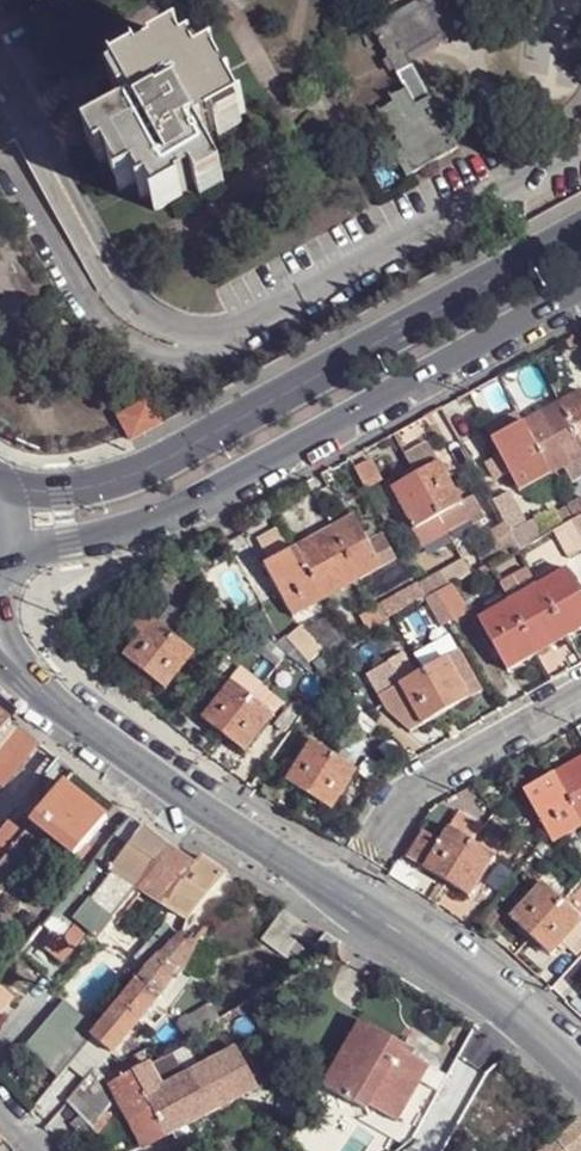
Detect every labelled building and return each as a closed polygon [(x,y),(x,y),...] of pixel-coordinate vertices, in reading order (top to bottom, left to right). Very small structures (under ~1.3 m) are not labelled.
[(407,56),(473,20),(471,14),(475,11),(468,0),(423,0),(418,5),(415,3),(386,19),(387,23),(373,31),(407,92),(391,100),(394,106),(379,114),(391,138),(396,135),(404,150),(394,155),(406,178),(458,150),(407,56)] [(120,85),(136,115),(87,142),(99,164),(108,159),(125,190),(134,185),(142,199),(151,195),(159,210),(182,198),(181,192),(196,185),(202,196),(224,184),(201,137),(241,115),(216,63),(199,70),(190,57),(185,58),(179,51),(120,85)] [(518,491),(565,466),(580,457),(580,391),(490,441),(518,491)] [(131,434),(163,417),(155,404),(153,400),(150,393),(118,409),(131,434)] [(403,456),(415,477),(437,465),(426,444),(403,456)] [(565,466),(571,478),(580,472),(580,457),(565,466)] [(372,459),(356,468),(367,489),(384,481),(372,459)] [(415,477),(391,489),(407,517),(399,520),(406,533),(414,529),(422,545),(468,520),(460,505),(466,500),(459,488),(452,491),(437,465),(415,477)] [(493,501),(505,525),(524,516),(511,492),(493,501)] [(466,500),(460,505),(468,520),(472,528),(487,520),(474,497),(466,500)] [(564,527),(574,521),(580,517),(580,500),(557,513),(564,527)] [(481,556),(487,567),(543,538),(536,524),(531,514),(524,516),(505,525),(491,531),(499,546),(481,556)] [(265,566),(292,617),(382,567),(355,516),(265,566)] [(551,534),(568,564),(580,555),(580,534),(574,521),(564,527),(551,534)] [(184,552),(170,559),(178,573),(191,566),(184,552)] [(466,561),(473,575),(487,567),(481,556),(480,554),(466,561)] [(454,584),(473,575),(466,561),(443,573),(450,586),(454,584)] [(580,630),(580,597),(566,570),(560,574),(558,572),(536,585),(526,567),(498,583),(508,600),(486,613),(488,615),(477,621),(506,672),(580,630)] [(438,593),(450,586),(443,573),(421,585),(428,598),(438,593)] [(450,586),(438,593),(451,620),(468,611),(454,584),(450,586)] [(384,621),(428,598),(421,585),(376,608),(384,621)] [(228,605),(216,594),(208,603),(220,615),(228,605)] [(154,620),(170,634),(187,613),(172,600),(154,620)] [(142,635),(154,620),(135,604),(123,619),(142,635)] [(376,608),(376,607),(359,616),(366,630),(384,621),(376,608)] [(170,634),(154,620),(142,635),(123,657),(163,691),(194,654),(170,634)] [(288,638),(311,663),(326,650),(303,624),(288,638)] [(379,696),(387,711),(413,732),(425,725),(468,701),(460,685),(473,677),(458,651),(423,670),(401,683),(379,696)] [(252,699),(232,683),(202,721),(244,754),(274,716),(252,699)] [(262,687),(252,699),(274,716),(283,704),(262,687)] [(353,705),(343,717),(354,726),(361,715),(363,713),(353,705)] [(0,707),(0,735),(13,717),(0,707)] [(288,710),(276,725),(282,729),(294,714),(288,710)] [(353,728),(368,738),(378,725),(361,715),(354,726),(353,728)] [(22,724),(13,717),(0,735),(0,752),(3,748),(22,724)] [(23,763),(42,742),(22,724),(3,748),(23,763)] [(285,782),(327,814),(354,774),(312,743),(285,782)] [(0,752),(0,781),(5,785),(23,763),(3,748),(0,752)] [(551,843),(580,826),(580,761),(523,794),(551,843)] [(76,787),(85,775),(77,769),(67,782),(76,787)] [(79,854),(109,816),(76,787),(67,782),(36,821),(50,833),(79,854)] [(80,918),(117,870),(113,867),(146,826),(132,813),(45,924),(59,932),(67,937),(80,918)] [(450,828),(470,843),(477,833),(456,818),(450,828)] [(50,833),(36,821),(26,833),(0,866),(0,883),(6,888),(50,833)] [(26,833),(10,821),(0,833),(0,866),(26,833)] [(192,916),(228,873),(204,854),(197,861),(169,845),(146,826),(113,867),(117,870),(142,884),(192,916)] [(423,869),(466,898),(492,858),(470,843),(450,828),(438,844),(423,869)] [(423,869),(438,844),(422,833),(406,857),(423,869)] [(393,878),(407,887),(414,876),(400,867),(393,878)] [(103,934),(142,884),(117,870),(80,918),(91,926),(103,934)] [(549,957),(562,943),(580,923),(580,922),(580,919),(545,887),(512,923),(549,957)] [(302,936),(310,923),(284,908),(265,937),(290,953),(302,936)] [(91,926),(80,918),(67,937),(59,932),(48,947),(64,958),(91,926)] [(167,953),(181,939),(163,922),(134,955),(149,967),(154,960),(156,962),(165,950),(167,953)] [(580,923),(562,943),(577,957),(580,953),(580,924),(580,923)] [(317,946),(322,951),(342,937),(329,930),(317,946)] [(141,978),(162,992),(183,964),(189,968),(203,940),(199,938),(188,933),(181,939),(167,953),(165,950),(156,962),(154,960),(149,967),(141,978)] [(141,978),(98,1034),(117,1048),(162,992),(141,978)] [(2,1013),(14,998),(0,986),(0,1011),(2,1013)] [(189,1039),(224,1016),(214,999),(181,1020),(189,1039)] [(365,1018),(327,1082),(370,1106),(372,1102),(376,1094),(405,1044),(407,1041),(365,1018)] [(117,1048),(98,1034),(70,1065),(89,1081),(100,1069),(117,1048)] [(405,1110),(432,1062),(405,1044),(376,1094),(405,1110)] [(148,1143),(261,1084),(242,1047),(186,1077),(167,1086),(153,1062),(114,1081),(122,1093),(148,1143)] [(167,1086),(186,1077),(177,1060),(174,1058),(169,1053),(153,1062),(167,1086)] [(75,1098),(101,1129),(122,1093),(114,1081),(100,1069),(89,1081),(75,1098)] [(400,1119),(405,1110),(376,1094),(372,1102),(400,1119)] [(580,1117),(580,1120),(559,1136),(571,1150),(580,1150),(580,1115),(580,1117)] [(187,1150),(241,1150),(233,1135),(205,1148),(187,1150)] [(559,1136),(542,1150),(571,1150),(559,1136)]
